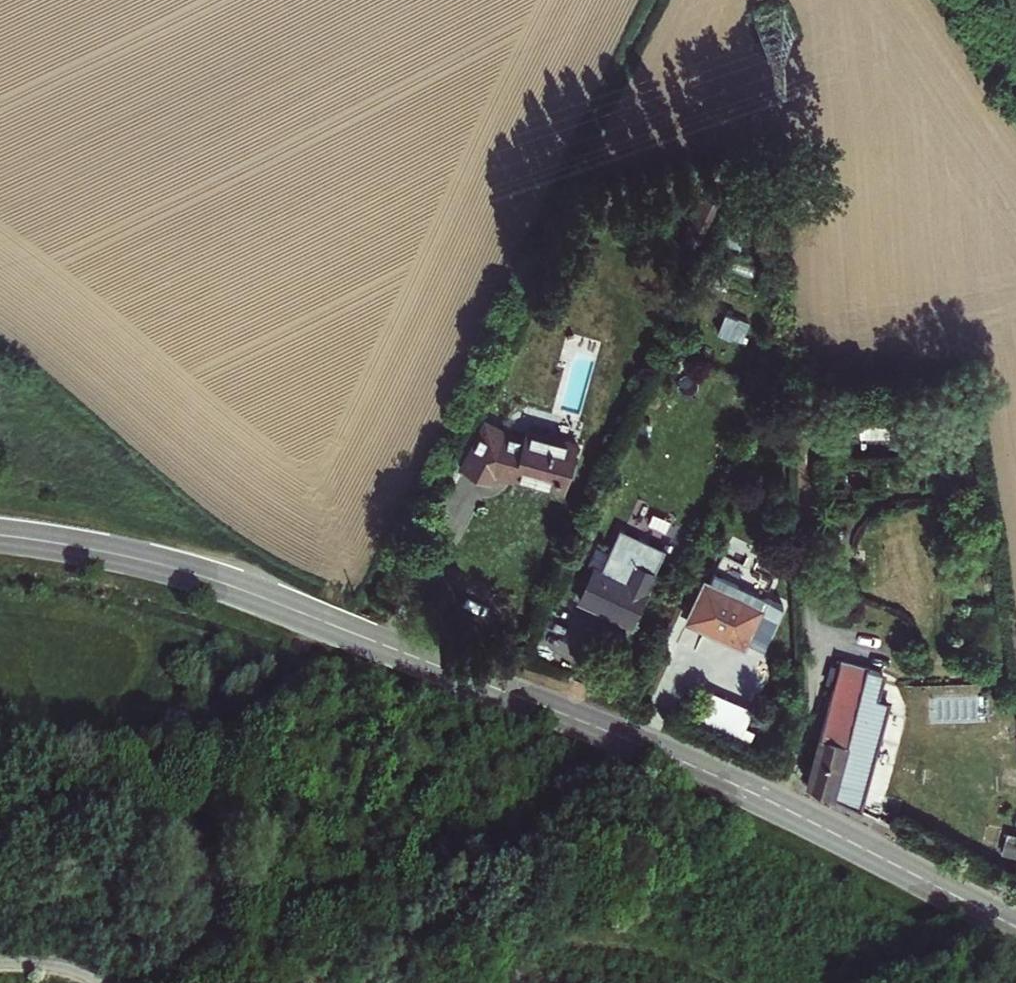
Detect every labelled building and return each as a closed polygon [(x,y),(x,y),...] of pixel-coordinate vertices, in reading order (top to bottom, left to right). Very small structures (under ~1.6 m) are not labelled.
[(697,200),(687,240),(702,244),(712,204),(697,200)] [(729,310),(723,331),(747,339),(754,317),(729,310)] [(528,438),(506,428),(483,473),(513,486),(521,470),(594,490),(607,442),(552,427),(548,436),(528,438)] [(657,634),(690,561),(644,540),(625,581),(619,579),(605,610),(657,634)] [(796,623),(725,585),(706,620),(759,648),(762,645),(779,654),(796,623)] [(845,788),(895,814),(917,707),(905,704),(911,677),(868,668),(845,788)]
